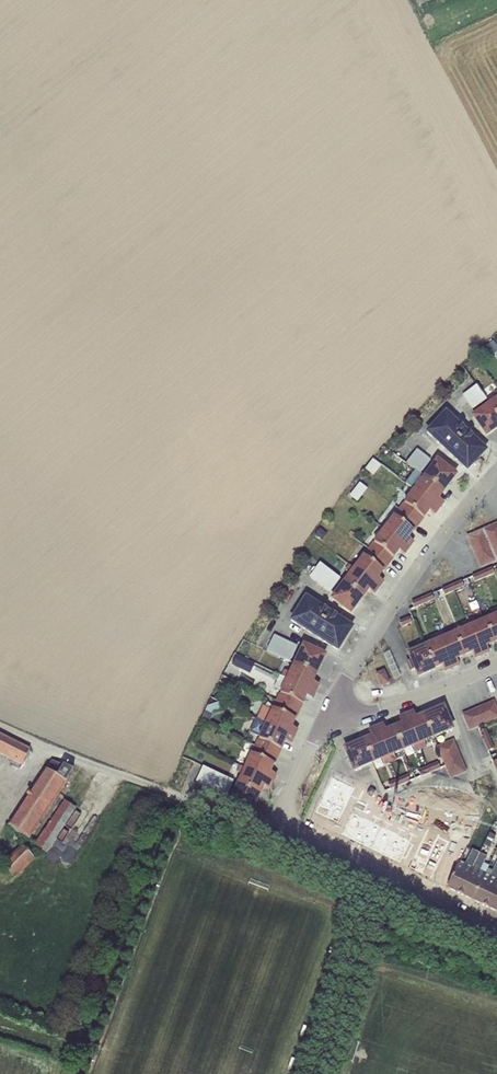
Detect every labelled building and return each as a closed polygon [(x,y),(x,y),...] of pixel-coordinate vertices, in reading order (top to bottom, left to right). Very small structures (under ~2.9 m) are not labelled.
[(483,348),(490,357),(496,352),(496,346),(493,341),(491,340),(489,342),(490,343),(483,348)] [(474,359),(466,365),(472,372),(480,367),(474,359)] [(476,385),(462,396),(472,410),(487,400),(476,385)] [(496,416),(496,391),(493,393),(496,397),(488,403),(496,416)] [(488,403),(471,415),(486,436),(496,428),(496,416),(488,403)] [(456,442),(476,461),(486,451),(444,412),(435,422),(446,432),(456,442)] [(446,432),(435,422),(426,432),(440,445),(447,452),(454,458),(467,471),(476,461),(456,442),(446,432)] [(417,449),(406,463),(420,474),(431,460),(417,449)] [(372,459),(365,470),(374,477),(382,465),(372,459)] [(423,476),(443,491),(456,475),(436,460),(423,476)] [(417,484),(423,477),(416,472),(411,479),(413,481),(417,484)] [(413,489),(439,509),(443,502),(438,498),(443,491),(423,476),(423,477),(417,484),(413,481),(409,486),(413,489)] [(360,484),(350,497),(358,503),(368,490),(360,484)] [(398,509),(418,524),(428,511),(434,515),(439,509),(413,489),(398,509)] [(383,529),(409,548),(413,542),(408,538),(418,524),(398,509),(383,529)] [(467,536),(481,568),(496,561),(496,523),(467,536)] [(320,528),(314,535),(322,541),(327,534),(320,528)] [(368,549),(388,564),(398,550),(404,555),(409,548),(383,529),(368,549)] [(353,568),(378,588),(383,581),(377,578),(388,564),(368,549),(353,568)] [(447,562),(441,565),(446,577),(452,574),(447,562)] [(320,563),(309,577),(329,593),(340,579),(320,563)] [(343,582),(363,597),(368,590),(373,594),(378,588),(353,568),(349,565),(345,570),(349,573),(343,582)] [(482,572),(485,578),(494,574),(491,568),(482,572)] [(485,578),(482,572),(472,576),(475,583),(485,578)] [(452,585),(454,592),(455,591),(456,593),(459,592),(458,590),(464,587),(461,581),(452,585)] [(363,597),(343,582),(330,598),(350,613),(363,597)] [(454,592),(452,585),(442,589),(445,596),(454,592)] [(421,599),(424,605),(434,600),(431,594),(421,599)] [(297,608),(345,639),(352,627),(305,596),(297,608)] [(424,605),(421,599),(412,603),(413,605),(414,609),(424,605)] [(345,639),(297,608),(289,620),(338,651),(345,639)] [(494,642),(496,641),(496,608),(491,611),(493,616),(484,619),(494,642)] [(409,618),(399,622),(402,627),(412,624),(409,618)] [(467,621),(482,655),(489,652),(486,645),(494,642),(484,619),(476,623),(474,618),(467,621)] [(454,632),(464,655),(472,652),(474,658),(482,655),(467,621),(461,624),(463,629),(454,632)] [(437,634),(452,668),(459,665),(456,658),(464,655),(454,632),(446,636),(443,631),(437,634)] [(424,645),(434,668),(442,665),(444,671),(452,668),(437,634),(430,637),(432,642),(424,645)] [(274,635),(267,651),(290,662),(297,646),(274,635)] [(434,668),(424,645),(421,640),(416,643),(418,648),(406,653),(410,661),(405,663),(409,673),(415,670),(418,677),(435,669),(434,668)] [(293,663),(316,674),(325,655),(302,645),(293,663)] [(383,655),(393,680),(400,677),(389,652),(383,655)] [(236,656),(232,666),(250,674),(254,665),(236,656)] [(281,676),(315,692),(319,684),(312,682),(316,674),(293,663),(289,672),(284,670),(281,676)] [(384,671),(376,674),(381,686),(389,683),(384,671)] [(276,701),(298,711),(305,696),(312,699),(315,692),(281,676),(280,675),(274,688),(280,691),(276,701)] [(257,720),(294,737),(297,730),(291,727),(298,711),(276,701),(271,711),(263,707),(257,720)] [(205,711),(201,720),(209,723),(213,715),(222,711),(218,702),(208,706),(205,711)] [(463,715),(470,731),(496,719),(496,710),(493,702),(463,715)] [(424,715),(434,739),(453,731),(443,707),(424,715)] [(406,715),(421,750),(427,747),(425,743),(434,739),(424,715),(416,718),(414,712),(406,715)] [(394,728),(404,751),(406,756),(415,752),(421,750),(406,715),(399,718),(402,725),(394,728)] [(254,746),(277,756),(284,741),(290,744),(294,737),(257,720),(256,719),(249,733),(258,737),(254,746)] [(376,728),(390,763),(396,760),(394,755),(404,751),(394,728),(386,731),(383,725),(376,728)] [(363,741),(373,764),(383,760),(385,765),(390,763),(376,728),(369,731),(371,737),(363,741)] [(483,742),(490,739),(486,729),(479,732),(483,742)] [(22,766),(30,750),(0,735),(0,755),(22,766)] [(454,739),(436,747),(450,779),(467,772),(454,739)] [(490,739),(483,742),(488,752),(494,749),(490,739)] [(373,764),(363,741),(344,749),(354,772),(373,764)] [(244,768),(273,782),(276,775),(270,772),(277,756),(254,746),(244,768)] [(383,760),(373,764),(376,770),(385,766),(385,765),(383,760)] [(51,761),(8,825),(29,840),(73,771),(51,761)] [(428,766),(431,773),(441,769),(438,762),(428,766)] [(238,784),(259,794),(262,786),(269,789),(273,782),(244,768),(239,766),(236,772),(241,774),(237,783),(238,784)] [(431,773),(428,766),(418,771),(421,777),(431,773)] [(203,767),(196,782),(226,797),(234,781),(203,767)] [(397,779),(400,786),(410,782),(407,775),(397,779)] [(400,786),(397,779),(388,783),(391,790),(400,786)] [(244,802),(241,808),(251,813),(259,794),(238,784),(232,797),(244,802)] [(323,829),(343,788),(335,785),(329,799),(323,796),(310,823),(316,826),(323,829)] [(343,788),(323,829),(336,835),(349,808),(344,806),(350,792),(343,788)] [(349,808),(336,835),(348,841),(368,800),(369,798),(356,792),(349,808)] [(244,802),(232,797),(229,802),(241,808),(244,802)] [(64,800),(34,845),(47,853),(76,809),(64,800)] [(368,800),(348,841),(361,847),(374,820),(369,818),(376,804),(368,800)] [(374,820),(361,847),(373,853),(392,812),(394,808),(382,803),(374,820)] [(392,812),(373,853),(385,859),(400,827),(396,825),(400,815),(392,812)] [(400,827),(385,859),(398,865),(417,824),(410,820),(405,829),(400,827)] [(417,824),(398,865),(410,871),(423,843),(418,841),(425,827),(417,824)] [(423,843),(410,871),(422,876),(439,842),(440,840),(432,837),(436,830),(431,828),(430,828),(423,843)] [(489,833),(484,846),(489,848),(495,835),(489,833)] [(55,847),(60,851),(69,841),(64,836),(55,847)] [(439,842),(422,876),(435,883),(455,841),(447,838),(444,844),(439,842)] [(455,841),(435,883),(447,888),(461,861),(463,855),(458,853),(462,845),(455,841)] [(21,845),(1,866),(14,879),(35,859),(21,845)] [(461,861),(447,888),(460,894),(480,853),(472,850),(466,863),(461,861)] [(480,853),(460,894),(472,901),(488,869),(489,866),(484,864),(487,857),(480,853)] [(472,901),(485,906),(496,881),(496,862),(496,861),(492,871),(488,869),(472,901)] [(485,906),(496,912),(496,881),(485,906)]
